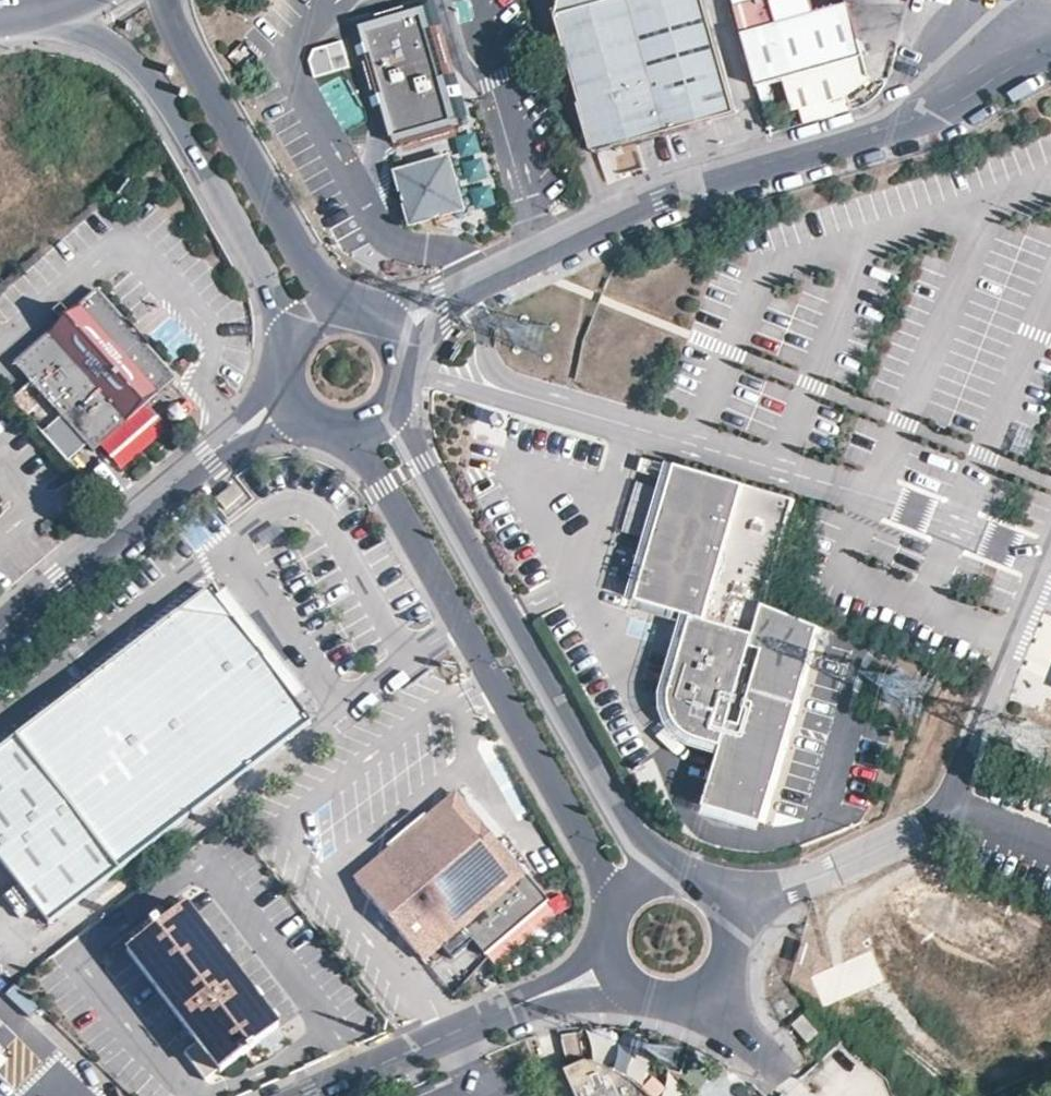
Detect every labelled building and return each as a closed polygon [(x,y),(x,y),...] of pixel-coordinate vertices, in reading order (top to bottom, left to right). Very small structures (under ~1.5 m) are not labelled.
[(560,9),(600,153),(741,113),(707,0),(567,0),(566,7),(560,9)] [(744,34),(779,24),(771,0),(734,0),(744,34)] [(744,34),(761,88),(774,83),(785,80),(816,70),(866,55),(851,2),(779,24),(744,34)] [(373,45),(368,46),(398,148),(402,148),(465,127),(459,109),(434,27),(430,28),(424,11),(368,28),(373,45)] [(342,46),(326,50),(333,77),(350,72),(342,46)] [(816,70),(826,102),(850,95),(873,75),(866,55),(816,70)] [(826,102),(816,70),(785,80),(792,102),(805,112),(808,123),(830,116),(826,102)] [(781,105),(774,83),(761,88),(768,109),(781,105)] [(855,109),(850,95),(826,102),(830,116),(855,109)] [(453,145),(474,209),(495,202),(474,138),(453,145)] [(392,169),(409,226),(465,209),(449,153),(392,169)] [(11,368),(27,388),(15,398),(10,402),(64,464),(70,459),(82,450),(88,456),(170,384),(94,297),(11,368)] [(768,604),(797,498),(679,463),(678,466),(644,456),(640,469),(674,479),(638,605),(699,622),(677,695),(678,701),(679,704),(681,713),(682,716),(683,720),(685,726),(687,729),(691,735),(693,738),(699,742),(723,751),(768,604)] [(242,495),(233,486),(217,499),(226,509),(242,495)] [(211,587),(63,698),(0,746),(0,859),(46,921),(165,832),(311,723),(289,692),(232,615),(222,603),(211,587)] [(300,684),(233,595),(222,603),(232,615),(289,692),(300,684)] [(822,624),(768,604),(723,751),(708,804),(765,821),(822,624)] [(516,876),(459,802),(395,851),(399,856),(452,816),(473,843),(481,837),(492,852),(484,857),(505,885),(516,876)] [(544,913),(516,876),(505,885),(484,857),(492,852),(481,837),(473,843),(452,816),(399,856),(395,851),(354,881),(416,963),(434,950),(446,964),(467,948),(479,963),(544,913)] [(221,1077),(279,1033),(220,956),(186,910),(127,954),(221,1077)] [(801,1018),(790,1027),(806,1045),(817,1037),(801,1018)] [(644,1091),(625,1074),(609,1062),(586,1060),(565,1070),(577,1095),(651,1095),(644,1091)]
